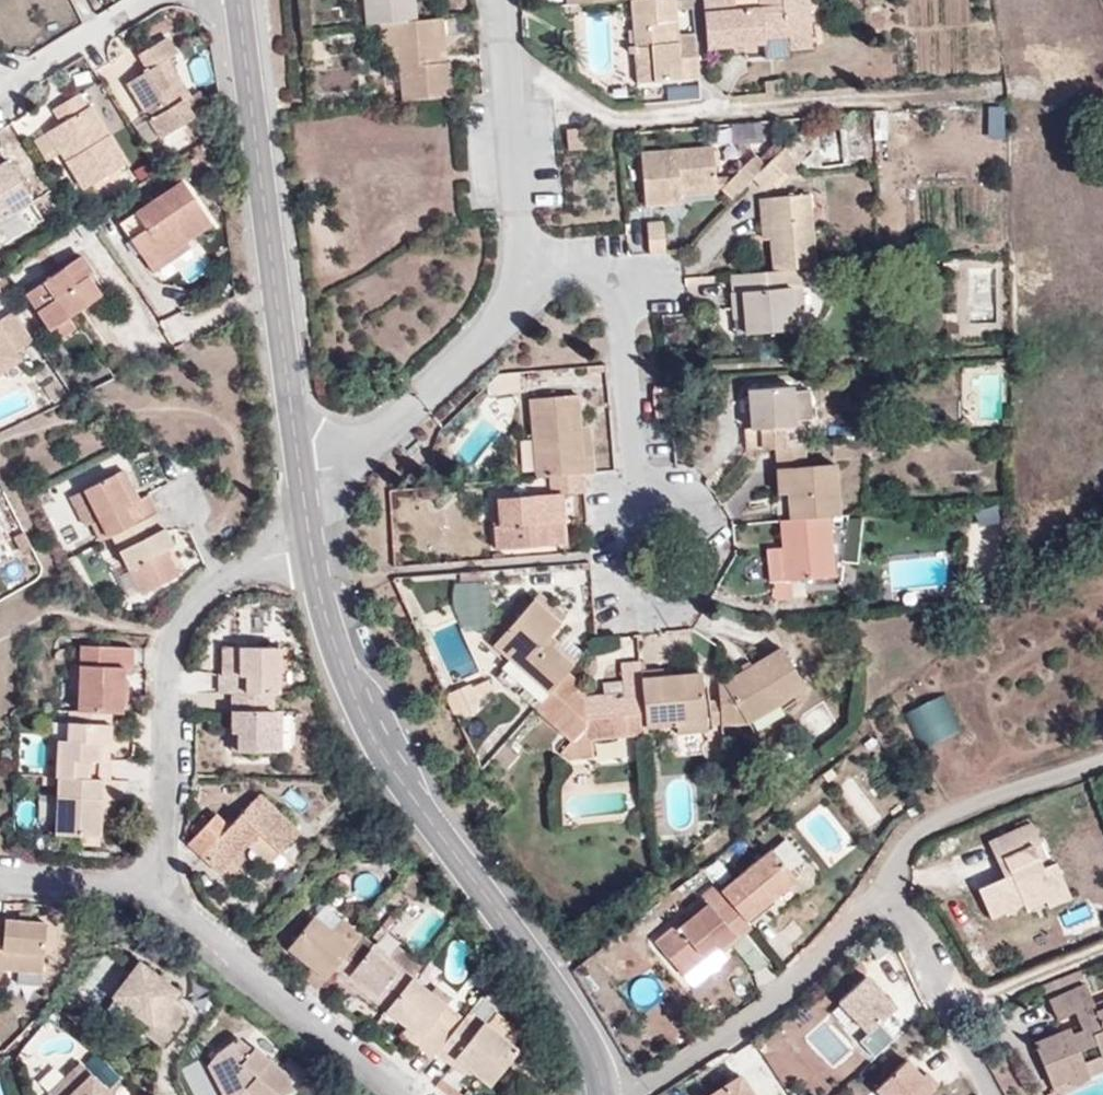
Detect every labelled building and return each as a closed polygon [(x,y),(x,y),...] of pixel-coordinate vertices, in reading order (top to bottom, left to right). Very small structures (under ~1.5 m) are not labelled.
[(367,24),(381,23),(397,22),(417,20),(415,0),(365,0),(367,24)] [(695,33),(677,34),(675,0),(630,0),(635,45),(650,43),(653,81),(699,77),(695,33)] [(808,0),(759,0),(760,7),(734,8),(733,0),(703,0),(707,47),(765,42),(764,37),(788,35),(811,33),(808,0)] [(400,62),(403,101),(454,97),(450,60),(447,59),(443,18),(417,20),(397,22),(400,62)] [(393,63),(400,62),(397,22),(381,23),(383,47),(391,47),(393,63)] [(812,48),(811,33),(788,35),(790,49),(812,48)] [(177,55),(167,37),(139,55),(147,71),(127,83),(162,138),(194,119),(182,101),(189,97),(168,61),(177,55)] [(639,83),(653,81),(650,43),(635,45),(639,83)] [(765,94),(783,92),(781,80),(764,81),(765,94)] [(62,123),(57,126),(75,155),(66,161),(84,189),(125,164),(89,106),(86,109),(77,94),(54,109),(62,123)] [(75,155),(57,126),(49,131),(66,161),(75,155)] [(588,147),(586,127),(564,129),(566,149),(588,147)] [(680,203),(680,195),(678,186),(715,183),(712,147),(639,152),(643,205),(680,203)] [(719,188),(730,200),(765,163),(753,152),(719,188)] [(31,198),(7,159),(0,163),(0,217),(31,198)] [(185,238),(187,241),(213,224),(182,180),(140,209),(133,199),(114,212),(149,263),(185,238)] [(678,186),(680,195),(716,192),(715,183),(678,186)] [(797,268),(815,266),(809,192),(765,196),(769,238),(772,270),(797,268)] [(769,238),(765,196),(756,197),(760,238),(769,238)] [(647,254),(664,253),(661,220),(644,222),(647,254)] [(191,247),(187,241),(185,238),(149,263),(154,272),(191,247)] [(26,293),(51,330),(68,318),(100,296),(88,276),(93,272),(82,255),(26,293)] [(772,270),(728,274),(729,291),(740,290),(743,333),(793,329),(793,309),(801,309),(797,268),(772,270)] [(40,349),(14,311),(0,320),(0,386),(26,366),(22,360),(40,349)] [(68,318),(51,330),(58,340),(75,328),(68,318)] [(516,372),(498,373),(500,392),(519,390),(516,372)] [(743,429),(746,450),(774,448),(801,446),(798,423),(794,423),(791,384),(746,389),(749,428),(743,429)] [(527,397),(533,477),(547,476),(583,473),(592,473),(590,456),(581,456),(578,424),(576,393),(527,397)] [(588,424),(578,424),(581,456),(590,456),(588,424)] [(775,467),(804,464),(802,445),(801,446),(774,448),(775,467)] [(827,515),(838,514),(834,461),(804,464),(775,467),(776,493),(786,492),(788,519),(827,515)] [(84,489),(108,537),(113,535),(159,512),(150,495),(139,499),(124,470),(84,489)] [(559,491),(584,490),(583,473),(547,476),(548,493),(495,497),(497,524),(491,525),(493,548),(564,542),(559,491)] [(175,546),(167,530),(159,512),(113,535),(142,594),(147,592),(171,580),(179,576),(166,550),(175,546)] [(788,519),(777,520),(780,546),(782,580),(831,575),(827,515),(788,519)] [(782,580),(780,546),(768,546),(770,581),(782,580)] [(174,587),(171,580),(147,592),(150,599),(174,587)] [(493,620),(493,583),(459,583),(459,620),(493,620)] [(565,671),(571,665),(543,641),(558,622),(530,598),(490,643),(546,693),(565,671)] [(81,645),(78,710),(123,712),(124,668),(133,668),(134,647),(81,645)] [(220,646),(220,693),(232,693),(272,692),(280,693),(279,647),(220,646)] [(779,646),(716,684),(719,725),(745,723),(804,687),(779,646)] [(580,685),(565,671),(546,693),(534,707),(571,741),(562,751),(568,758),(584,756),(583,738),(643,733),(642,726),(638,676),(637,661),(618,662),(620,692),(580,696),(574,690),(580,685)] [(700,672),(638,676),(642,726),(674,724),(675,732),(704,730),(700,672)] [(272,692),(232,693),(232,732),(239,732),(240,751),(277,751),(278,729),(282,730),(282,709),(273,709),(272,692)] [(951,694),(911,708),(924,746),(964,732),(951,694)] [(58,740),(56,776),(84,778),(109,778),(111,760),(101,760),(101,743),(112,744),(113,724),(68,722),(68,739),(58,740)] [(597,758),(632,757),(632,739),(597,740),(597,758)] [(111,760),(112,744),(101,743),(101,760),(111,760)] [(117,799),(118,779),(109,778),(84,778),(83,796),(57,795),(55,834),(100,836),(102,798),(117,799)] [(221,872),(247,844),(259,832),(281,852),(301,831),(259,792),(229,826),(217,813),(189,840),(221,872)] [(1038,842),(1029,822),(986,841),(1003,877),(976,890),(989,919),(1021,904),(1025,910),(1045,900),(1048,905),(1069,896),(1044,840),(1038,842)] [(259,832),(247,844),(269,865),(281,852),(259,832)] [(719,890),(726,899),(745,921),(794,878),(769,848),(719,890)] [(745,921),(726,899),(713,910),(702,899),(651,941),(681,977),(716,946),(721,951),(751,926),(745,921)] [(303,977),(317,989),(332,972),(353,945),(363,934),(342,917),(332,929),(315,914),(287,948),(312,967),(303,977)] [(0,919),(0,981),(4,981),(4,969),(43,973),(47,923),(0,919)] [(347,979),(386,1010),(412,977),(421,965),(398,946),(387,961),(371,947),(365,954),(353,945),(332,972),(343,982),(347,979)] [(178,989),(139,959),(112,994),(151,1024),(146,1031),(164,1045),(189,1013),(171,999),(178,989)] [(1083,978),(1080,969),(1040,984),(1044,993),(1083,978)] [(416,1044),(433,1057),(437,1052),(452,1034),(434,1019),(446,1005),(412,977),(386,1010),(407,1027),(420,1038),(416,1044)] [(892,1009),(863,977),(835,1002),(865,1034),(892,1009)] [(1095,1011),(1092,1003),(1083,985),(1047,1001),(1054,1018),(1073,1011),(1080,1028),(1071,1032),(1069,1027),(1033,1043),(1051,1089),(1102,1068),(1102,1007),(1095,1011)] [(1102,1007),(1102,998),(1092,1003),(1095,1011),(1102,1007)] [(484,1021),(471,1010),(461,1022),(475,1033),(484,1021)] [(452,1034),(437,1052),(450,1063),(456,1056),(469,1068),(490,1084),(519,1050),(484,1021),(475,1033),(461,1022),(452,1034)] [(402,1034),(416,1044),(420,1038),(407,1027),(402,1034)] [(244,1041),(238,1035),(216,1051),(239,1094),(244,1090),(250,1094),(276,1094),(275,1094),(293,1088),(287,1072),(255,1045),(253,1049),(244,1041)] [(247,1038),(244,1041),(253,1049),(255,1045),(247,1038)] [(216,1051),(208,1063),(225,1094),(239,1094),(216,1051)] [(465,1074),(469,1068),(456,1056),(450,1063),(465,1074)] [(874,1089),(879,1094),(925,1094),(936,1085),(924,1073),(920,1077),(904,1060),(874,1089)] [(83,1062),(52,1090),(54,1093),(56,1094),(114,1094),(83,1062)] [(737,1077),(709,1094),(749,1094),(737,1077)] [(331,1083),(321,1094),(340,1094),(342,1093),(331,1083)]
